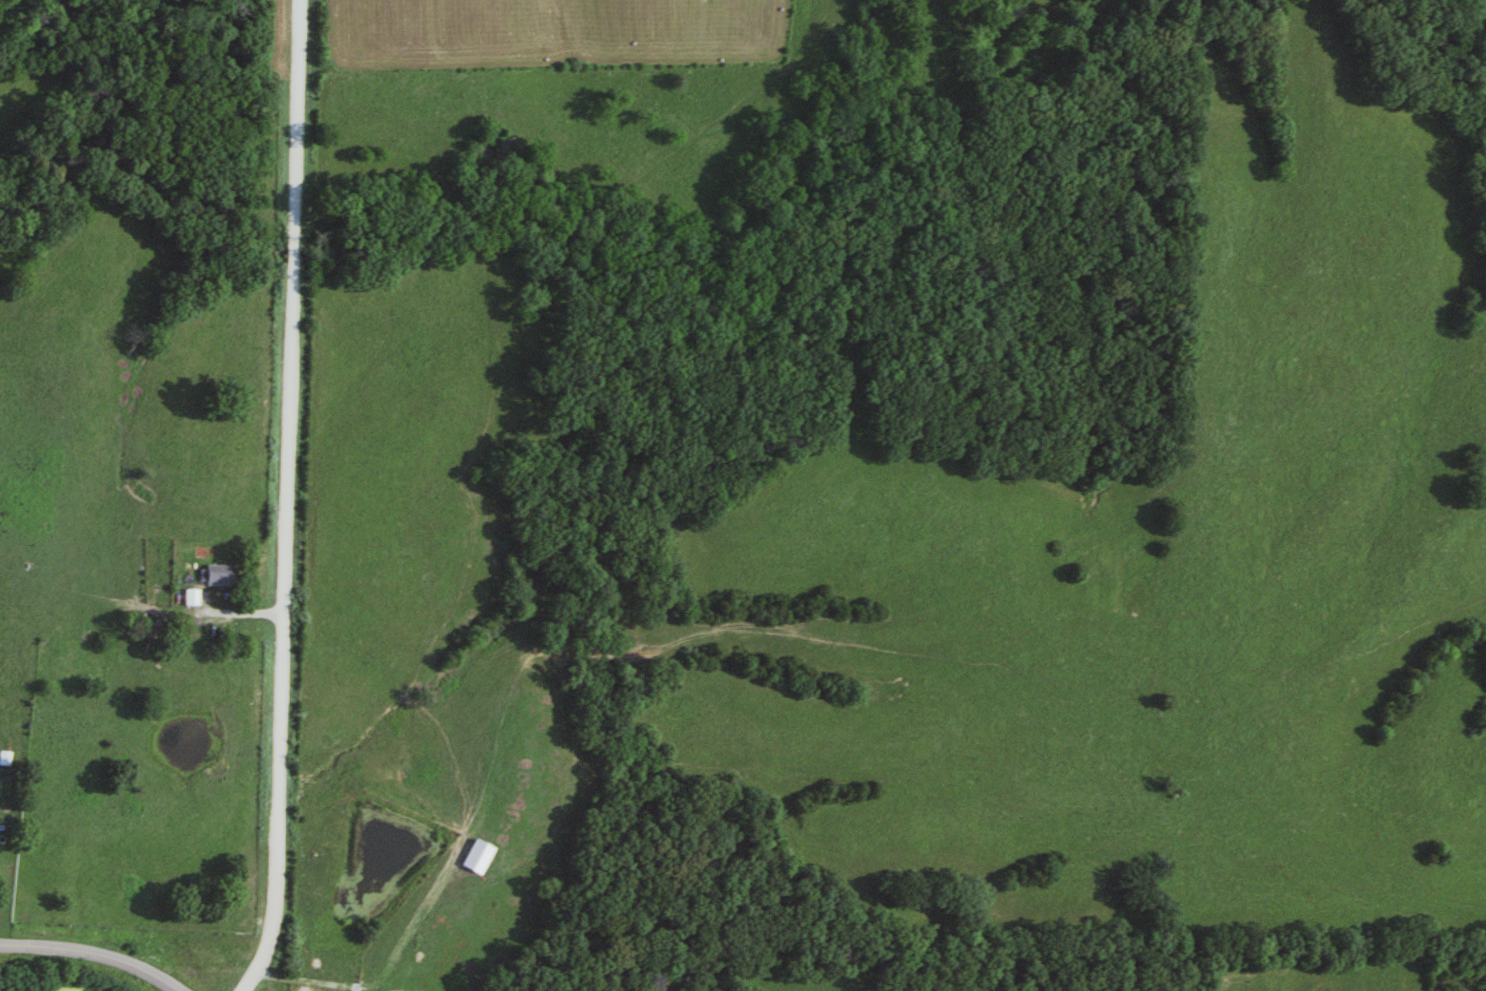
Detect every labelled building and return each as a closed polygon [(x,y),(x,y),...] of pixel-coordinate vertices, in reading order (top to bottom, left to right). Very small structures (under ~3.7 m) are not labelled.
[(238,584),(238,563),(210,563),(210,584),(238,584)] [(202,605),(202,589),(188,589),(188,605),(202,605)] [(11,753),(2,752),(1,764),(10,765),(11,753)] [(456,866),(476,876),(489,849),(470,839),(456,866)]
